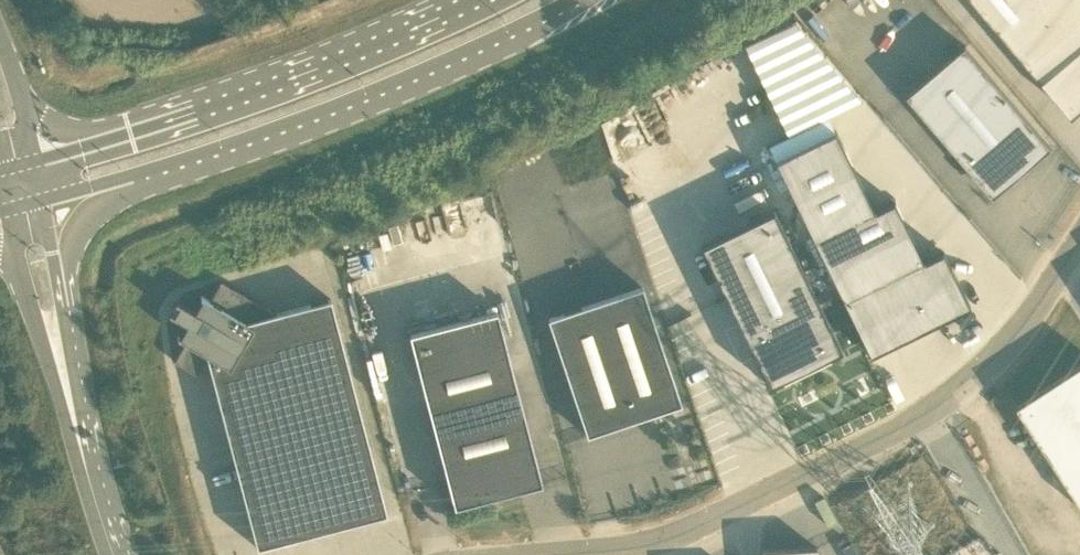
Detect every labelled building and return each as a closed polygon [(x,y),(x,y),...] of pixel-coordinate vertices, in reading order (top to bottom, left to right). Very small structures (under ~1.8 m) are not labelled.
[(1073,115),(1079,109),(1079,0),(978,0),(1073,115)] [(745,40),(788,126),(856,93),(849,81),(846,83),(839,70),(841,69),(794,15),(745,40)] [(911,94),(995,193),(1051,145),(967,46),(911,94)] [(772,160),(868,356),(966,309),(945,255),(919,265),(897,206),(869,216),(837,135),(772,160)] [(774,209),(700,245),(769,385),(842,350),(774,209)] [(276,313),(221,281),(210,301),(201,296),(201,297),(202,298),(194,311),(178,302),(178,303),(179,304),(173,313),(172,312),(171,314),(187,323),(179,337),(178,336),(177,337),(186,342),(174,361),(196,374),(207,356),(257,548),(387,514),(331,299),(276,313)] [(681,404),(642,287),(548,319),(587,436),(681,404)] [(454,507),(520,490),(542,484),(497,311),(410,334),(454,507)] [(1020,408),(1079,499),(1079,368),(1020,408)] [(762,554),(818,554),(817,546),(762,549),(762,554)]
